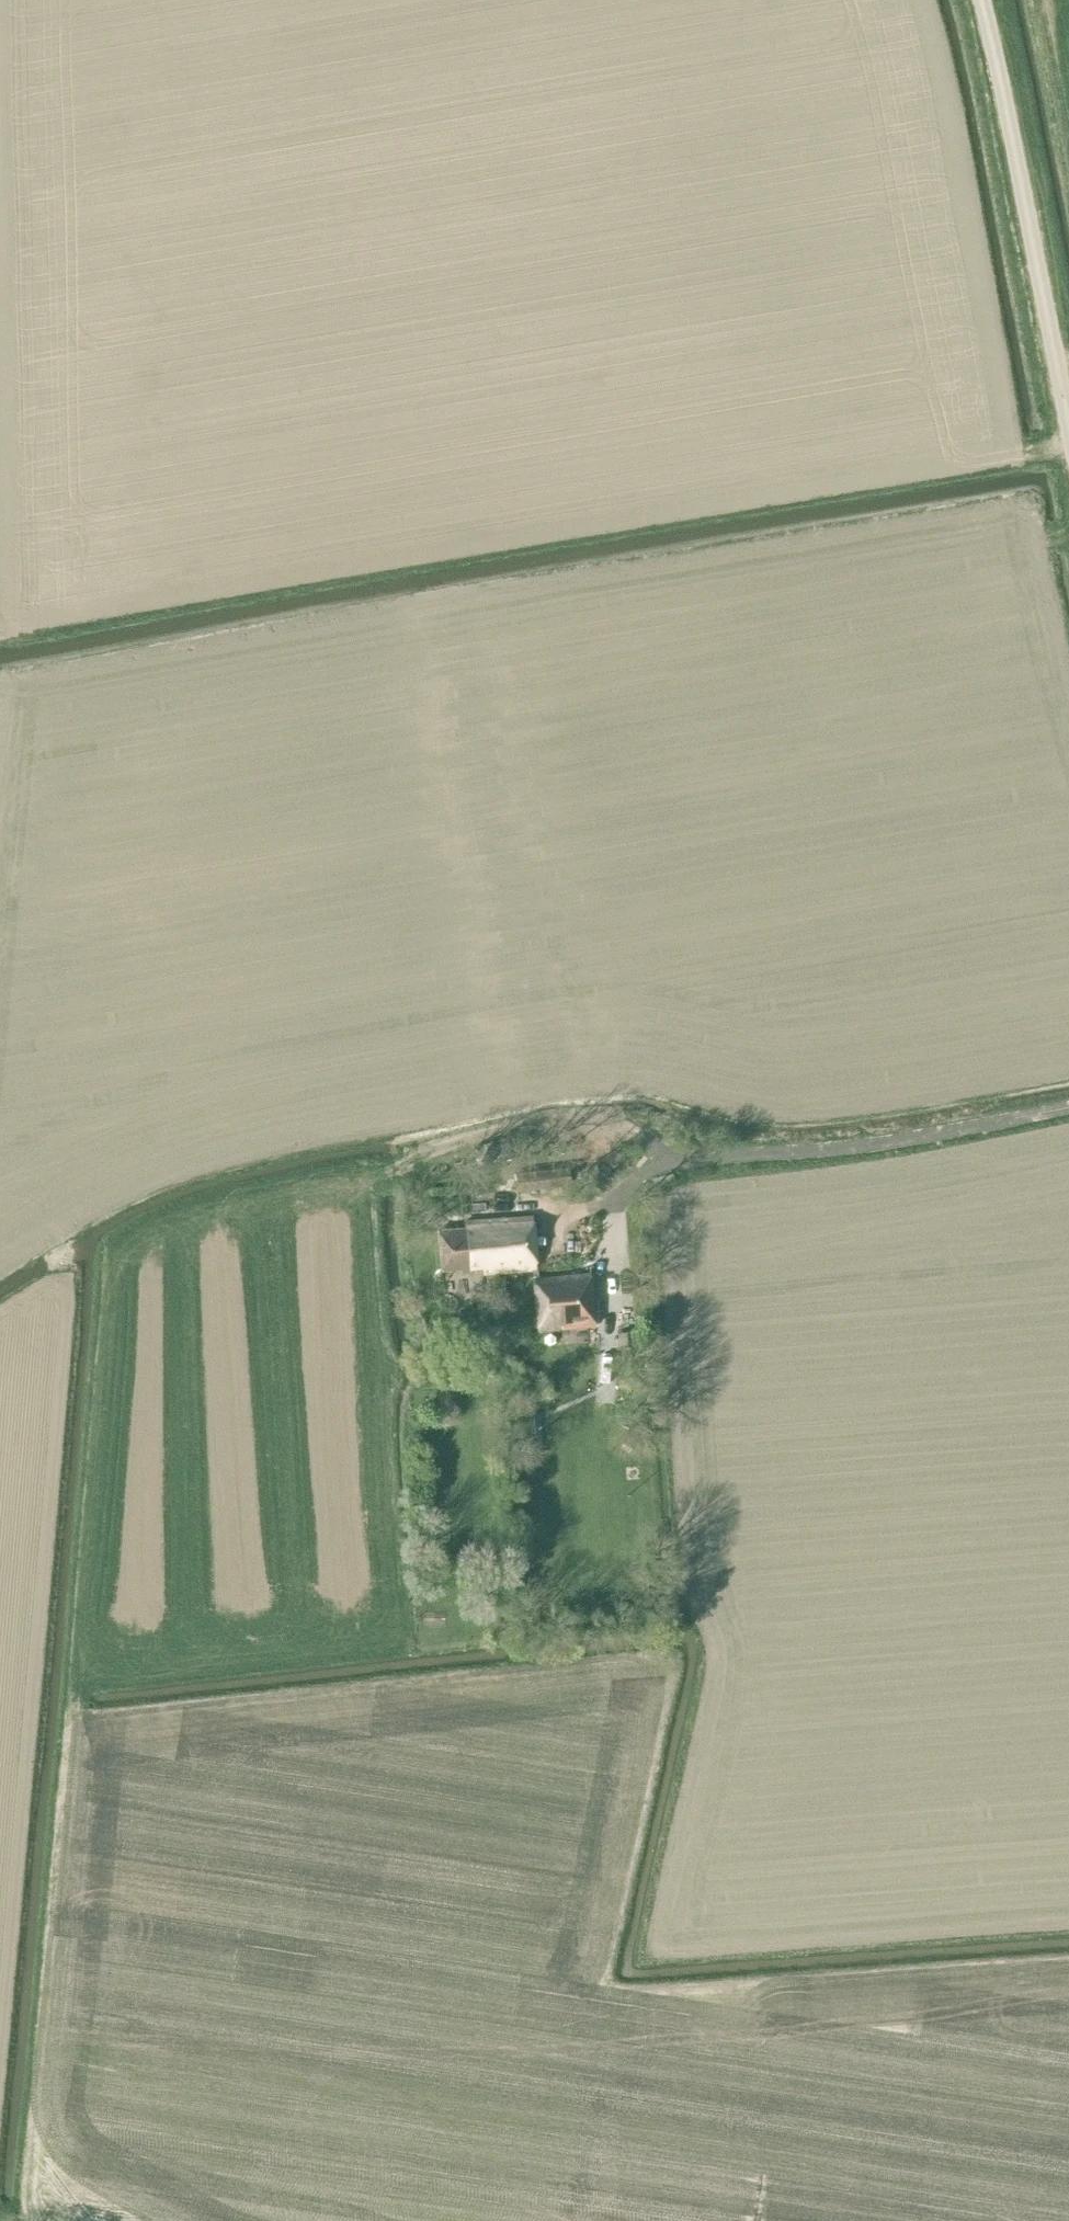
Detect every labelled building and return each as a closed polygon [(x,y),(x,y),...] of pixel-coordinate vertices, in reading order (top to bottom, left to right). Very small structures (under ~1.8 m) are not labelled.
[(515,1171),(517,1193),(572,1186),(569,1164),(515,1171)] [(481,1275),(534,1272),(538,1272),(535,1218),(466,1221),(467,1230),(440,1231),(441,1270),(469,1269),(469,1272),(481,1272),(481,1275)] [(539,1280),(538,1272),(534,1272),(537,1333),(594,1328),(591,1276),(539,1280)] [(522,1430),(533,1430),(532,1412),(521,1413),(522,1430)]
